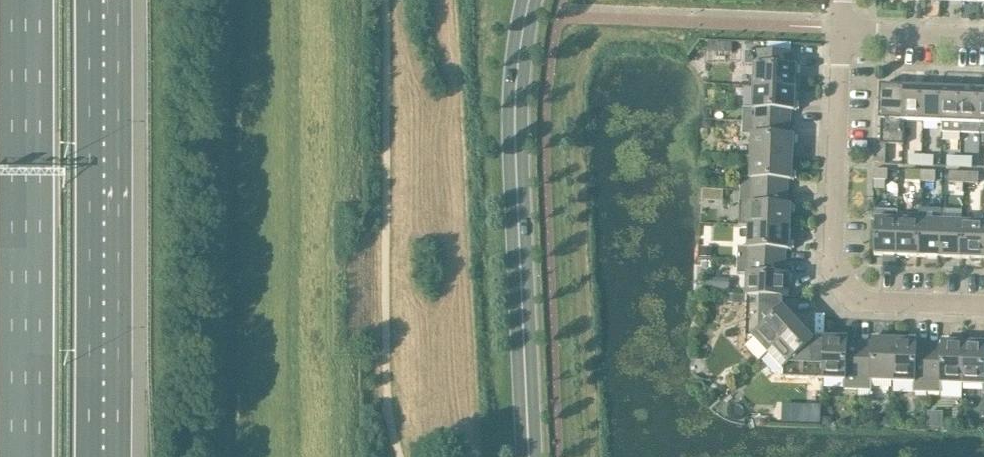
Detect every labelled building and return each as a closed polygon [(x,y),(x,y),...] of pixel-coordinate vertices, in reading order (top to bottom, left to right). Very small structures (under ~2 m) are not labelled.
[(754,87),(795,89),(795,75),(797,75),(796,76),(798,76),(798,66),(797,66),(792,66),(792,53),(745,51),(744,66),(754,66),(754,87)] [(904,122),(903,122),(904,86),(887,86),(880,85),(879,120),(881,120),(880,145),(903,146),(904,122)] [(922,122),(923,87),(904,86),(903,122),(904,122),(922,122)] [(794,102),(795,89),(754,87),(753,108),(743,108),(742,122),(790,123),(790,111),(795,111),(795,112),(796,112),(797,102),(796,102),(794,102)] [(923,87),(922,122),(941,123),(943,88),(923,87)] [(941,123),(942,123),(941,133),(960,133),(962,89),(943,88),(941,123)] [(962,89),(960,133),(979,134),(981,89),(962,89)] [(703,121),(702,129),(706,130),(711,125),(711,121),(703,121)] [(789,136),(790,123),(742,122),(742,135),(752,136),(751,157),(792,158),(793,145),(794,145),(794,146),(795,146),(796,135),(794,135),(794,136),(789,136)] [(886,155),(886,146),(874,145),(874,154),(886,155)] [(886,155),(874,154),(873,163),(885,164),(886,155)] [(921,165),(921,156),(909,156),(908,164),(921,165)] [(921,156),(921,165),(933,165),(933,157),(921,156)] [(792,172),(792,158),(751,157),(750,178),(740,177),(740,191),(787,193),(787,180),(793,181),(793,182),(794,182),(794,171),(793,171),(793,172),(792,172)] [(959,166),(959,158),(947,157),(947,166),(959,166)] [(959,158),(959,166),(971,167),(972,158),(959,158)] [(873,170),(873,180),(887,180),(887,170),(873,170)] [(921,182),(921,171),(906,171),(906,181),(921,182)] [(921,171),(921,182),(935,182),(935,172),(921,171)] [(964,183),(964,173),(949,172),(949,183),(964,183)] [(964,173),(964,183),(978,184),(978,173),(964,173)] [(717,191),(716,201),(723,201),(726,198),(727,192),(717,191)] [(787,205),(787,193),(740,191),(739,205),(749,205),(748,226),(790,228),(790,214),(791,214),(791,215),(793,215),(793,205),(792,205),(792,206),(787,205)] [(896,256),(898,214),(898,211),(872,210),(871,220),(875,221),(874,255),(896,256)] [(918,256),(919,215),(898,214),(896,256),(918,256)] [(939,257),(941,222),(919,221),(919,215),(918,256),(939,257)] [(961,258),(962,223),(941,222),(939,257),(961,258)] [(982,259),(983,223),(962,223),(961,258),(982,259)] [(789,241),(790,228),(748,226),(748,247),(738,247),(737,261),(785,262),(785,250),(790,250),(790,251),(791,251),(792,241),(790,241),(789,241)] [(701,248),(701,257),(710,258),(710,249),(701,248)] [(784,275),(785,262),(737,261),(737,274),(747,275),(746,296),(787,297),(788,284),(789,284),(789,285),(790,285),(790,274),(789,274),(789,275),(784,275)] [(787,298),(787,297),(746,296),(744,338),(746,338),(746,337),(752,337),(768,353),(800,323),(790,313),(789,314),(790,315),(790,316),(783,309),(783,298),(787,298)] [(823,379),(825,338),(824,338),(824,342),(813,341),(806,334),(807,333),(808,335),(809,334),(800,323),(768,353),(783,370),(783,377),(781,376),(781,378),(823,379)] [(858,391),(859,344),(847,343),(847,338),(848,338),(848,336),(838,336),(838,337),(838,339),(825,338),(823,379),(844,380),(844,390),(858,391)] [(893,382),(894,341),(881,340),(881,339),(882,339),(882,338),(871,337),(871,339),(872,339),(872,344),(859,344),(858,391),(871,391),(872,381),(893,382)] [(927,393),(929,346),(916,346),(917,340),(918,340),(918,339),(907,339),(907,340),(908,340),(908,341),(894,341),(893,382),(914,383),(913,393),(927,393)] [(962,384),(964,343),(950,343),(950,341),(951,341),(951,340),(941,340),(941,341),(942,341),(941,346),(929,346),(927,393),(941,394),(941,384),(962,384)] [(977,341),(977,342),(977,344),(964,343),(962,384),(983,385),(983,395),(983,341),(977,341)] [(809,407),(809,417),(820,418),(821,408),(809,407)] [(928,414),(927,428),(941,428),(941,420),(935,414),(928,414)] [(880,416),(880,426),(890,427),(890,416),(880,416)]
